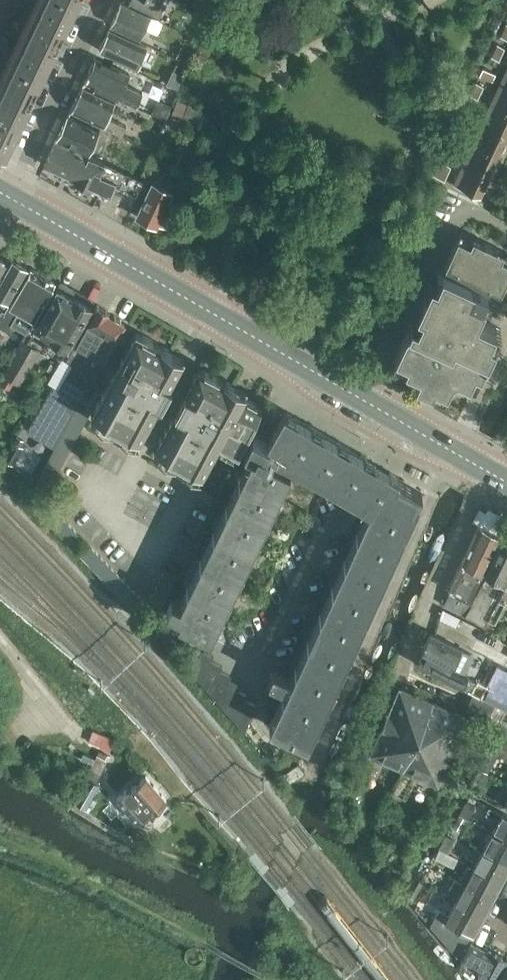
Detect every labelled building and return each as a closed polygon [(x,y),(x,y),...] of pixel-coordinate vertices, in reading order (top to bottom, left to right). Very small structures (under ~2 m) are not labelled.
[(1,152),(6,154),(78,0),(0,0),(0,153),(1,152)] [(130,2),(159,16),(165,4),(160,2),(155,0),(130,0),(130,2)] [(111,23),(139,37),(150,16),(121,2),(111,23)] [(99,49),(135,66),(145,45),(109,27),(99,49)] [(498,44),(492,56),(499,60),(505,47),(498,44)] [(184,47),(178,59),(189,64),(195,52),(184,47)] [(84,81),(134,105),(141,91),(125,83),(130,73),(95,57),(84,81)] [(483,67),(480,75),(493,81),(496,73),(483,67)] [(172,70),(166,83),(178,89),(184,75),(172,70)] [(476,82),(470,95),(478,98),(484,85),(476,82)] [(490,104),(506,112),(506,87),(500,84),(490,104)] [(70,110),(121,134),(127,125),(107,116),(114,101),(82,85),(70,110)] [(179,98),(173,113),(188,119),(194,104),(179,98)] [(481,124),(506,136),(506,112),(490,104),(481,124)] [(465,108),(461,115),(474,121),(478,114),(465,108)] [(68,115),(57,138),(89,153),(99,130),(68,115)] [(458,122),(452,135),(459,138),(465,125),(458,122)] [(472,144),(499,156),(506,139),(506,136),(481,124),(472,144)] [(144,181),(126,172),(104,163),(105,162),(57,140),(45,165),(75,179),(74,180),(93,188),(93,187),(97,189),(96,190),(98,190),(99,194),(105,197),(105,196),(109,196),(111,196),(114,189),(128,195),(137,195),(144,181)] [(472,144),(463,164),(490,176),(499,156),(472,144)] [(448,147),(445,155),(457,160),(460,153),(448,147)] [(441,160),(434,175),(445,180),(451,165),(441,160)] [(490,176),(463,164),(453,184),(481,196),(490,176)] [(151,222),(154,224),(155,223),(156,224),(158,221),(165,224),(174,206),(165,202),(171,191),(152,183),(137,215),(151,222)] [(318,187),(316,202),(324,203),(326,188),(318,187)] [(411,320),(393,360),(420,373),(416,382),(445,395),(453,377),(457,376),(475,384),(501,328),(477,317),(485,300),(483,299),(489,286),(501,292),(506,278),(506,253),(461,231),(443,269),(442,268),(417,322),(411,320)] [(12,257),(10,261),(6,259),(0,269),(0,301),(4,304),(8,298),(27,266),(12,257)] [(3,327),(10,330),(14,323),(27,331),(55,281),(53,280),(53,279),(41,272),(41,273),(31,267),(9,303),(5,311),(2,310),(0,314),(0,332),(3,327)] [(50,335),(44,346),(62,356),(91,305),(89,304),(89,300),(79,295),(77,296),(74,295),(74,296),(69,293),(69,289),(62,285),(59,287),(58,287),(35,326),(50,335)] [(51,407),(44,402),(27,430),(54,446),(96,374),(105,359),(124,323),(123,322),(122,323),(121,319),(115,316),(111,317),(106,314),(108,310),(97,304),(79,338),(72,350),(66,360),(73,364),(57,392),(59,393),(51,407)] [(10,389),(15,381),(21,385),(41,349),(30,343),(34,335),(26,331),(21,338),(22,339),(1,373),(3,375),(0,381),(0,383),(10,389)] [(94,410),(141,435),(160,400),(161,399),(156,396),(160,387),(164,380),(170,383),(171,381),(170,381),(183,356),(182,356),(182,357),(162,346),(163,345),(161,344),(161,345),(154,342),(150,339),(147,337),(142,335),(137,333),(138,332),(137,331),(94,410)] [(220,438),(237,447),(260,405),(259,404),(259,405),(242,396),(239,401),(229,396),(235,385),(225,380),(225,379),(224,379),(200,367),(201,366),(199,365),(186,389),(185,389),(184,391),(190,394),(186,402),(182,410),(176,406),(175,408),(176,409),(157,444),(203,469),(220,438)] [(78,406),(74,413),(86,419),(89,412),(78,406)] [(172,599),(167,609),(180,615),(178,620),(210,635),(293,464),(312,476),(308,483),(318,488),(322,481),(344,494),(358,502),(374,511),(284,708),(279,705),(269,726),(307,744),(422,493),(398,479),(399,477),(378,465),(347,447),(343,453),(336,448),(339,442),(321,432),(318,438),(310,433),(313,427),(295,417),(291,423),(284,419),(288,413),(284,411),(267,442),(253,434),(252,433),(244,449),(257,455),(218,537),(185,605),(172,599)] [(74,413),(71,419),(82,425),(86,419),(74,413)] [(71,419),(67,425),(79,432),(82,425),(71,419)] [(67,425),(64,432),(75,438),(79,432),(67,425)] [(64,432),(60,438),(72,444),(75,438),(64,432)] [(17,436),(3,459),(12,464),(22,446),(19,445),(23,439),(17,436)] [(60,438),(57,445),(68,451),(72,444),(60,438)] [(57,445),(53,451),(65,457),(68,451),(57,445)] [(53,451),(50,457),(61,464),(65,457),(53,451)] [(50,457),(46,464),(58,470),(61,464),(50,457)] [(46,464),(43,470),(54,477),(58,470),(46,464)] [(43,470),(39,477),(51,483),(54,477),(43,470)] [(39,477),(36,483),(47,489),(51,483),(39,477)] [(32,489),(44,496),(47,489),(36,483),(32,489)] [(27,500),(43,498),(44,496),(32,489),(27,500)] [(37,510),(46,501),(43,498),(27,500),(37,510)] [(52,507),(46,501),(37,510),(42,516),(52,507)] [(52,507),(42,516),(48,522),(57,512),(52,507)] [(63,518),(57,512),(48,522),(53,527),(63,518)] [(63,518),(53,527),(59,533),(68,524),(63,518)] [(68,524),(59,533),(64,538),(74,529),(68,524)] [(443,604),(466,615),(472,602),(470,601),(500,537),(479,525),(448,591),(450,591),(443,604)] [(74,529),(64,538),(70,544),(79,535),(74,529)] [(466,615),(465,616),(483,624),(487,617),(506,579),(506,540),(502,538),(486,571),(487,572),(472,602),(466,615)] [(95,552),(90,546),(81,555),(86,561),(95,552)] [(95,552),(86,561),(91,566),(101,557),(95,552)] [(91,566),(97,571),(106,562),(101,557),(91,566)] [(97,571),(102,577),(111,568),(106,562),(97,571)] [(102,577),(107,582),(116,573),(111,568),(102,577)] [(162,576),(173,582),(177,575),(165,569),(162,576)] [(112,588),(122,578),(116,573),(107,582),(112,588)] [(158,583),(170,588),(173,582),(162,576),(158,583)] [(112,588),(118,593),(127,584),(122,578),(112,588)] [(487,617),(493,620),(495,622),(505,599),(506,600),(506,579),(487,617)] [(155,589),(167,595),(170,588),(158,583),(155,589)] [(118,593),(123,598),(132,589),(127,584),(118,593)] [(132,589),(123,598),(128,604),(137,594),(132,589)] [(152,596),(164,602),(167,595),(155,589),(152,596)] [(128,604),(133,609),(143,600),(137,594),(128,604)] [(148,603),(160,609),(164,602),(152,596),(148,603)] [(487,617),(483,624),(489,627),(493,620),(487,617)] [(421,655),(416,664),(470,691),(476,679),(467,675),(467,674),(463,672),(473,653),(429,632),(418,654),(421,655)] [(192,672),(201,682),(211,661),(213,656),(202,651),(192,672)] [(201,682),(209,692),(210,692),(220,671),(222,666),(211,661),(201,682)] [(286,675),(273,669),(268,679),(281,685),(286,675)] [(210,692),(218,701),(218,702),(229,681),(231,676),(220,671),(210,692)] [(368,757),(436,786),(465,718),(397,689),(387,713),(385,712),(375,737),(377,737),(368,757)] [(461,713),(482,724),(492,707),(471,695),(461,713)] [(93,730),(89,740),(110,749),(114,739),(93,730)] [(84,750),(80,758),(89,762),(92,754),(84,750)] [(110,756),(98,751),(74,800),(85,807),(100,784),(97,782),(110,756)] [(166,799),(146,776),(131,789),(129,787),(116,797),(137,821),(150,811),(151,812),(166,799)] [(466,802),(460,814),(468,818),(474,806),(466,802)] [(493,831),(506,839),(506,816),(489,806),(485,813),(498,820),(493,831)] [(468,818),(460,814),(453,826),(462,830),(468,818)] [(483,849),(506,862),(506,839),(493,831),(483,849)] [(446,834),(439,849),(448,853),(454,838),(446,834)] [(435,858),(446,863),(450,854),(448,853),(439,849),(435,858)] [(473,868),(501,882),(506,871),(506,862),(483,849),(473,868)] [(450,854),(446,863),(454,867),(458,857),(450,854)] [(468,865),(458,883),(491,900),(501,882),(473,868),(468,865)] [(459,894),(454,904),(482,919),(491,900),(458,883),(453,880),(449,888),(459,894)] [(482,919),(454,904),(448,915),(438,910),(429,926),(456,955),(470,936),(472,937),(482,919)] [(470,943),(459,964),(474,977),(487,952),(470,943)] [(474,977),(481,979),(496,979),(506,960),(488,950),(487,952),(474,977)]
